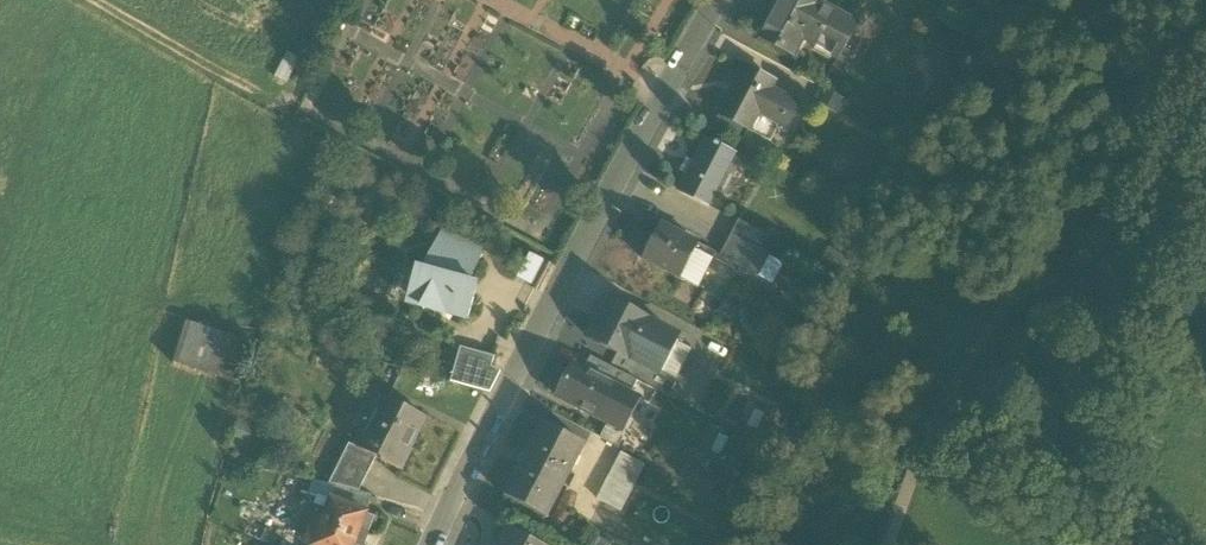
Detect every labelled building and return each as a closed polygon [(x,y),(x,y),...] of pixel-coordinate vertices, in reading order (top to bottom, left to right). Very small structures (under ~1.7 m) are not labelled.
[(837,58),(856,25),(821,5),(821,4),(814,0),(779,0),(759,37),(794,56),(803,39),(837,58)] [(989,20),(997,6),(987,0),(964,0),(961,4),(989,20)] [(939,20),(929,39),(957,54),(968,35),(939,20)] [(275,77),(287,83),(300,59),(287,52),(275,77)] [(745,129),(749,131),(759,113),(787,128),(799,105),(771,90),(775,82),(744,66),(718,115),(745,129)] [(738,141),(745,129),(718,115),(711,127),(738,141)] [(680,192),(703,204),(712,188),(724,194),(734,176),(722,169),(730,153),(718,147),(719,145),(716,143),(715,145),(707,141),(680,192)] [(739,221),(732,235),(759,249),(766,235),(739,221)] [(643,260),(680,279),(698,244),(661,224),(643,260)] [(769,254),(759,249),(732,235),(720,257),(758,277),(768,257),(769,254)] [(445,311),(468,318),(477,286),(467,283),(482,255),(448,237),(437,257),(430,253),(421,270),(415,268),(406,300),(424,305),(422,309),(424,310),(428,302),(443,310),(441,313),(443,315),(445,311)] [(716,253),(698,244),(680,279),(698,288),(716,253)] [(531,286),(544,260),(529,252),(516,278),(531,286)] [(783,265),(768,257),(758,277),(773,284),(783,265)] [(617,353),(631,360),(641,343),(640,343),(651,322),(607,299),(587,337),(600,344),(600,345),(617,353),(617,354),(617,353)] [(172,364),(236,384),(250,342),(186,322),(172,364)] [(674,334),(651,322),(640,343),(641,343),(631,360),(654,372),(656,367),(671,339),(674,334)] [(671,339),(656,367),(676,378),(691,349),(671,339)] [(450,381),(490,392),(500,371),(491,366),(494,356),(460,346),(450,381)] [(614,386),(621,373),(591,357),(584,370),(614,386)] [(556,397),(597,418),(614,386),(584,370),(573,364),(556,397)] [(614,386),(631,395),(638,381),(621,373),(614,386)] [(631,395),(614,386),(597,418),(622,432),(639,399),(631,395)] [(376,457),(400,470),(411,449),(409,448),(425,417),(384,396),(358,448),(376,457)] [(237,419),(231,438),(249,444),(255,424),(237,419)] [(505,496),(547,518),(585,445),(542,423),(505,496)] [(336,486),(359,492),(376,457),(358,448),(349,443),(329,484),(336,486)] [(595,498),(622,512),(645,466),(619,452),(595,498)] [(330,501),(331,499),(336,486),(329,484),(313,479),(308,496),(330,501)] [(331,499),(366,513),(373,495),(359,492),(336,486),(331,499)] [(366,513),(331,499),(330,501),(322,522),(316,519),(306,543),(312,544),(353,544),(366,513)] [(353,544),(364,544),(375,516),(366,513),(353,544)] [(507,529),(499,544),(538,544),(507,529)]
